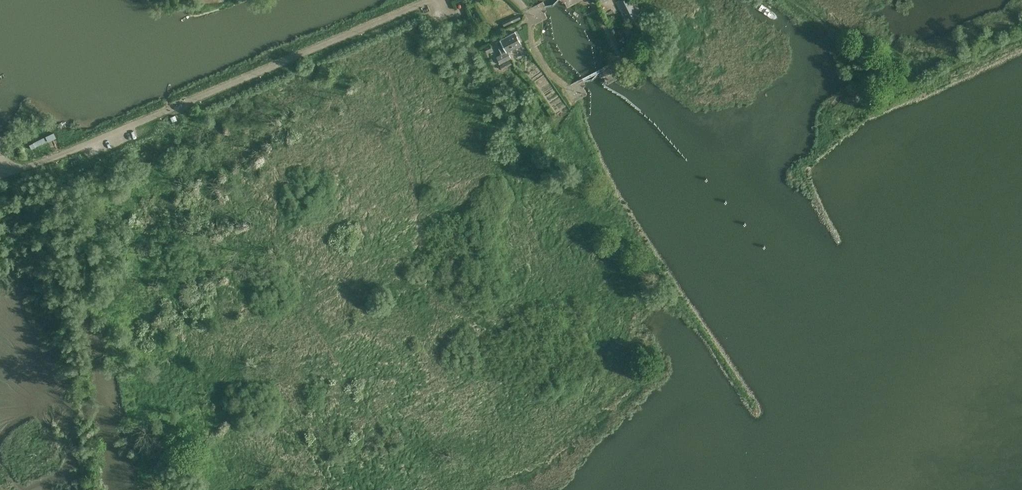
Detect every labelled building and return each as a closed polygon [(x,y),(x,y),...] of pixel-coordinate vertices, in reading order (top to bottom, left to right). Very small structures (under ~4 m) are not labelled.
[(628,8),(634,5),(632,0),(620,0),(625,10),(628,8)] [(518,14),(502,22),(504,27),(520,19),(518,14)] [(496,57),(500,63),(511,58),(507,51),(521,44),(515,32),(500,39),(500,40),(496,42),(502,54),(496,57)] [(510,60),(500,66),(502,69),(512,63),(510,60)] [(34,142),(31,143),(33,148),(52,139),(56,137),(55,134),(50,136),(50,135),(34,142)]
